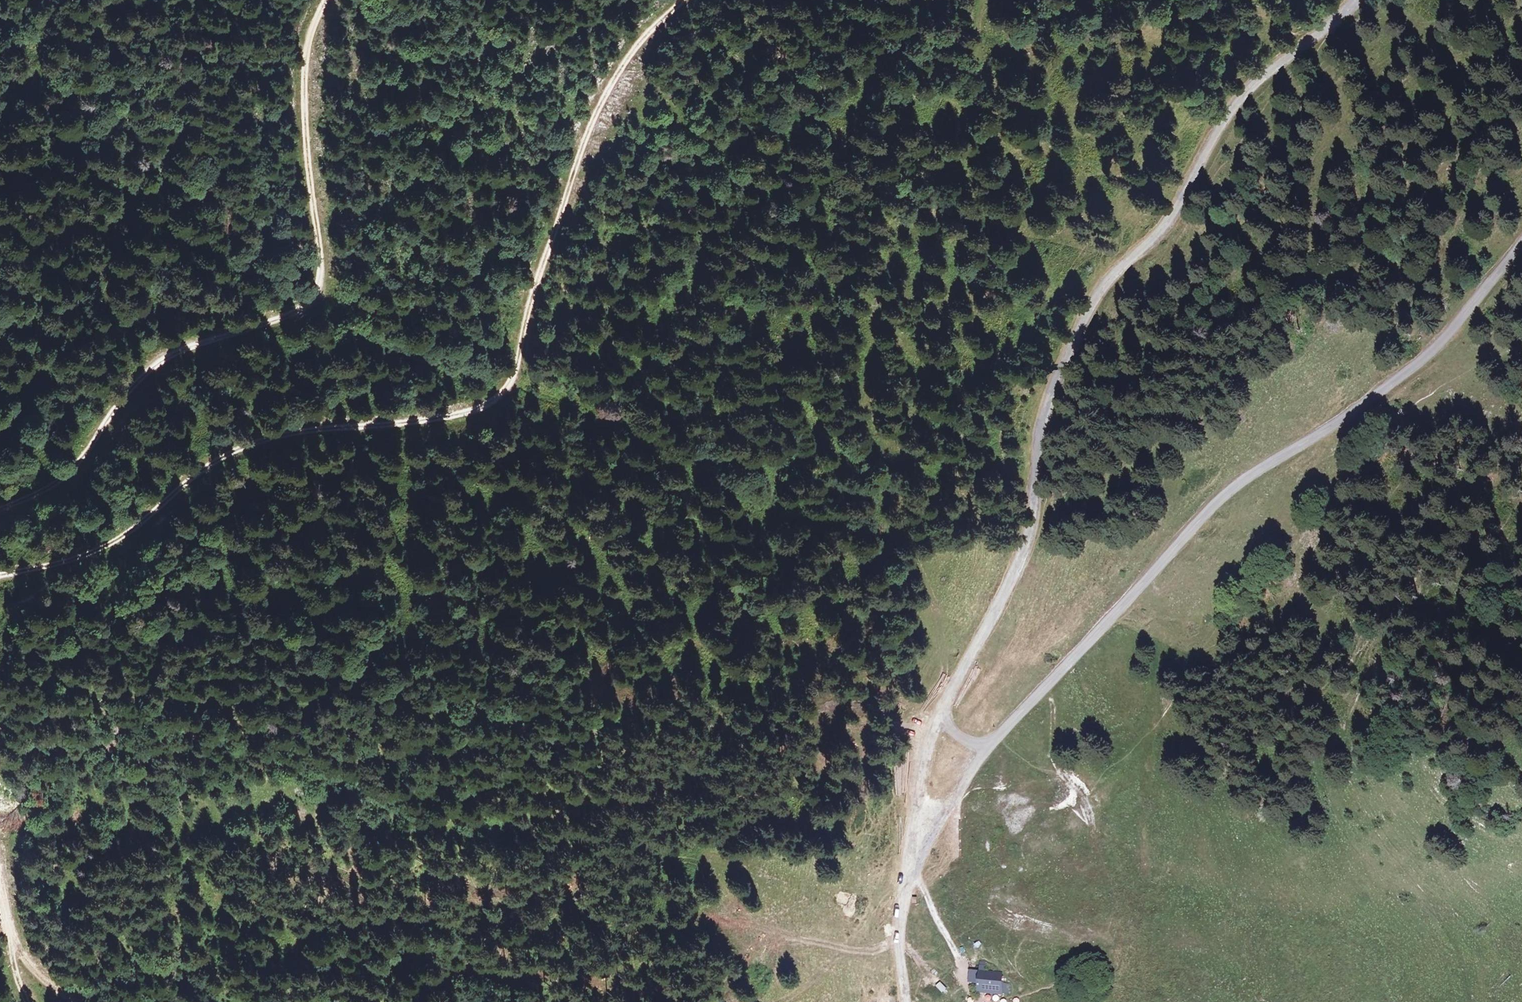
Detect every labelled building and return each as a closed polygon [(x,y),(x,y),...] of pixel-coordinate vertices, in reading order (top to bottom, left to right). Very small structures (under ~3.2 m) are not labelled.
[(986,962),(979,961),(976,994),(1009,997),(1010,985),(1004,984),(1004,973),(987,971),(986,962)] [(944,995),(949,990),(939,981),(935,985),(944,995)]
